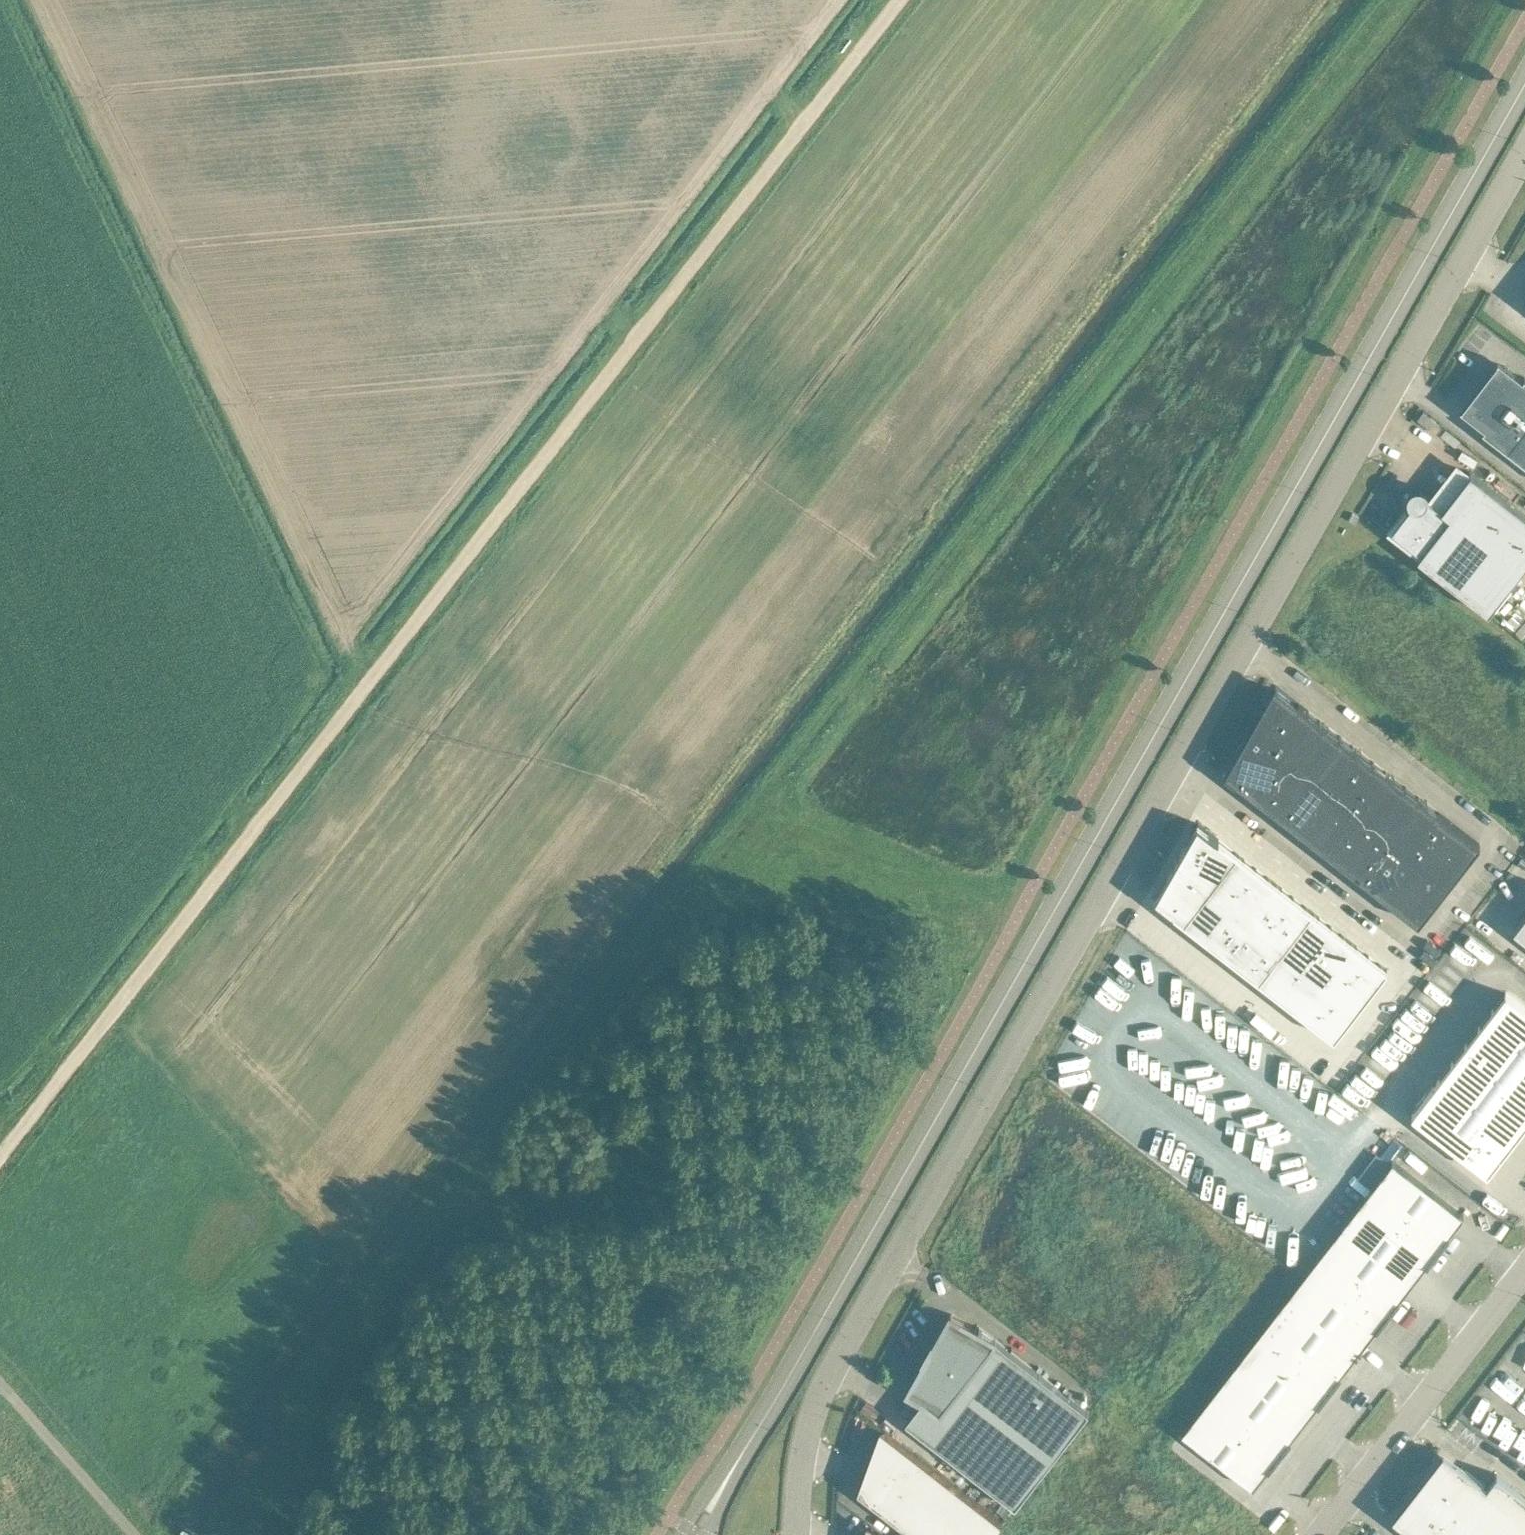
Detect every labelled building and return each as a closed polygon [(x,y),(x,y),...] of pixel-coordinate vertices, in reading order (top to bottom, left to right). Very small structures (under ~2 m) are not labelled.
[(1524,375),(1522,378),(1498,361),(1461,409),(1484,428),(1482,430),(1524,463),(1524,376),(1524,375)] [(1411,505),(1392,530),(1422,552),(1418,557),(1489,612),(1524,565),(1524,514),(1471,472),(1442,509),(1428,498),(1428,495),(1427,492),(1424,489),(1421,487),(1417,487),(1413,488),(1409,491),(1408,495),(1407,499),(1409,503),(1411,505)] [(1419,922),(1480,843),(1275,685),(1225,772),(1419,922)] [(1198,822),(1155,898),(1335,1037),(1387,969),(1198,822)] [(1514,930),(1524,939),(1524,916),(1514,930)] [(1466,946),(1461,953),(1479,967),(1484,960),(1466,946)] [(1506,992),(1412,1114),(1488,1173),(1524,1125),(1524,1007),(1506,992)] [(1464,1215),(1392,1160),(1287,1296),(1358,1351),(1464,1215)] [(1358,1351),(1287,1296),(1249,1346),(1182,1432),(1253,1487),(1358,1351)] [(1015,1506),(1089,1411),(979,1326),(977,1329),(950,1314),(933,1344),(933,1343),(923,1359),(924,1360),(908,1390),(923,1399),(906,1421),(1015,1506)] [(887,1432),(885,1436),(891,1440),(874,1462),(888,1473),(870,1496),(902,1520),(903,1520),(900,1524),(915,1534),(993,1534),(995,1532),(1003,1522),(887,1432)] [(1497,1471),(1487,1484),(1444,1452),(1393,1517),(1416,1534),(1524,1534),(1524,1493),(1497,1471)]
